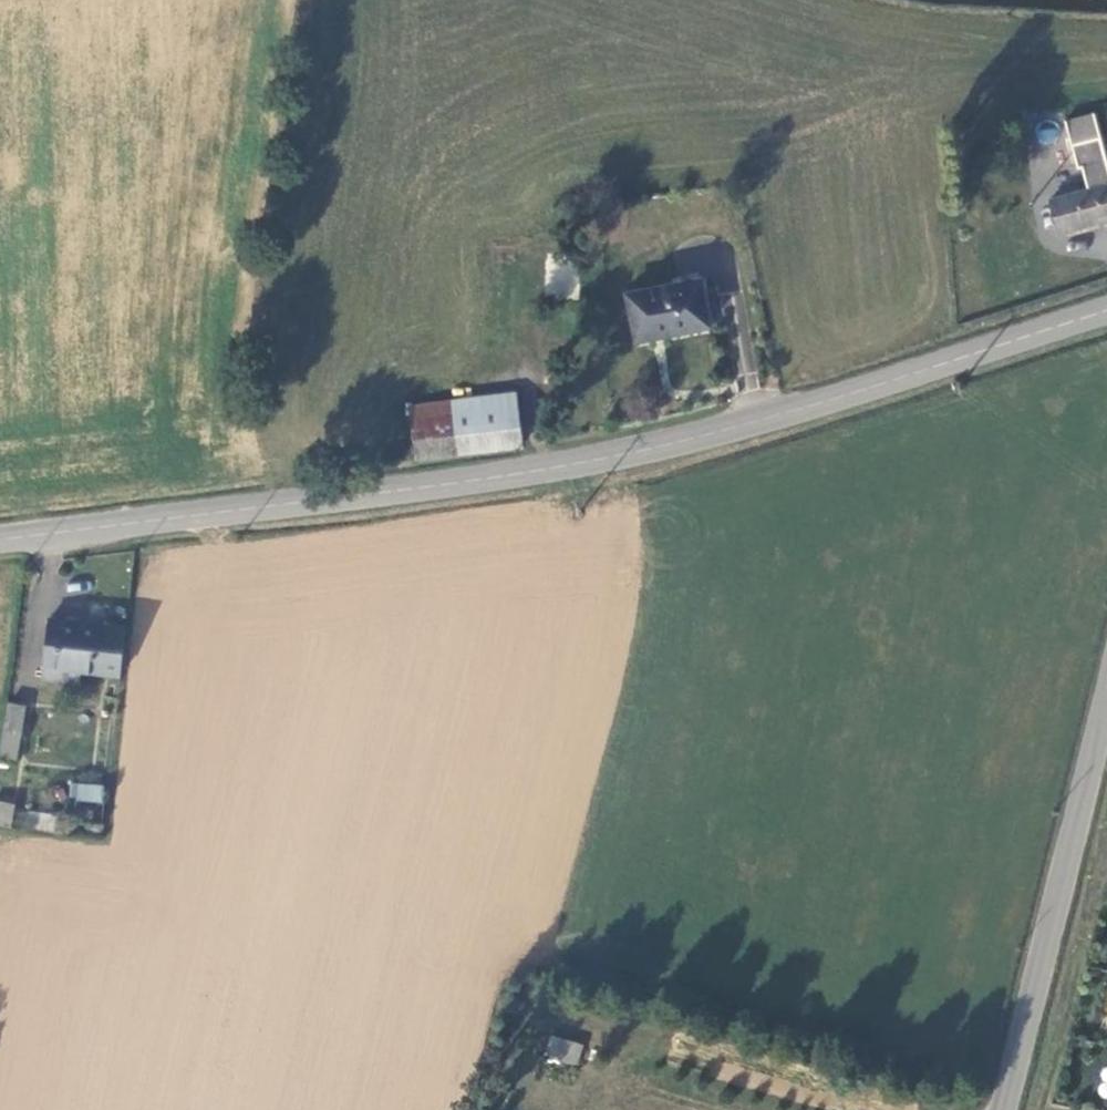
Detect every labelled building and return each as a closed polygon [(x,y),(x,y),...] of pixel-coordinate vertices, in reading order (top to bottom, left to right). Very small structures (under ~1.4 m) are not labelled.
[(1089,185),(1106,180),(1106,151),(1095,110),(1063,120),(1078,168),(1084,167),(1089,185)] [(1089,185),(1051,196),(1060,228),(1106,214),(1106,180),(1089,185)] [(705,285),(681,289),(633,299),(641,341),(713,328),(705,285)] [(415,406),(418,442),(522,431),(518,396),(415,406)] [(71,668),(120,675),(125,634),(55,624),(48,680),(69,683),(71,668)] [(30,706),(11,703),(6,747),(4,756),(22,759),(30,706)] [(102,803),(103,785),(71,782),(70,801),(102,803)] [(7,819),(10,800),(0,798),(0,818),(7,819)] [(549,1035),(544,1059),(577,1066),(582,1042),(549,1035)]
